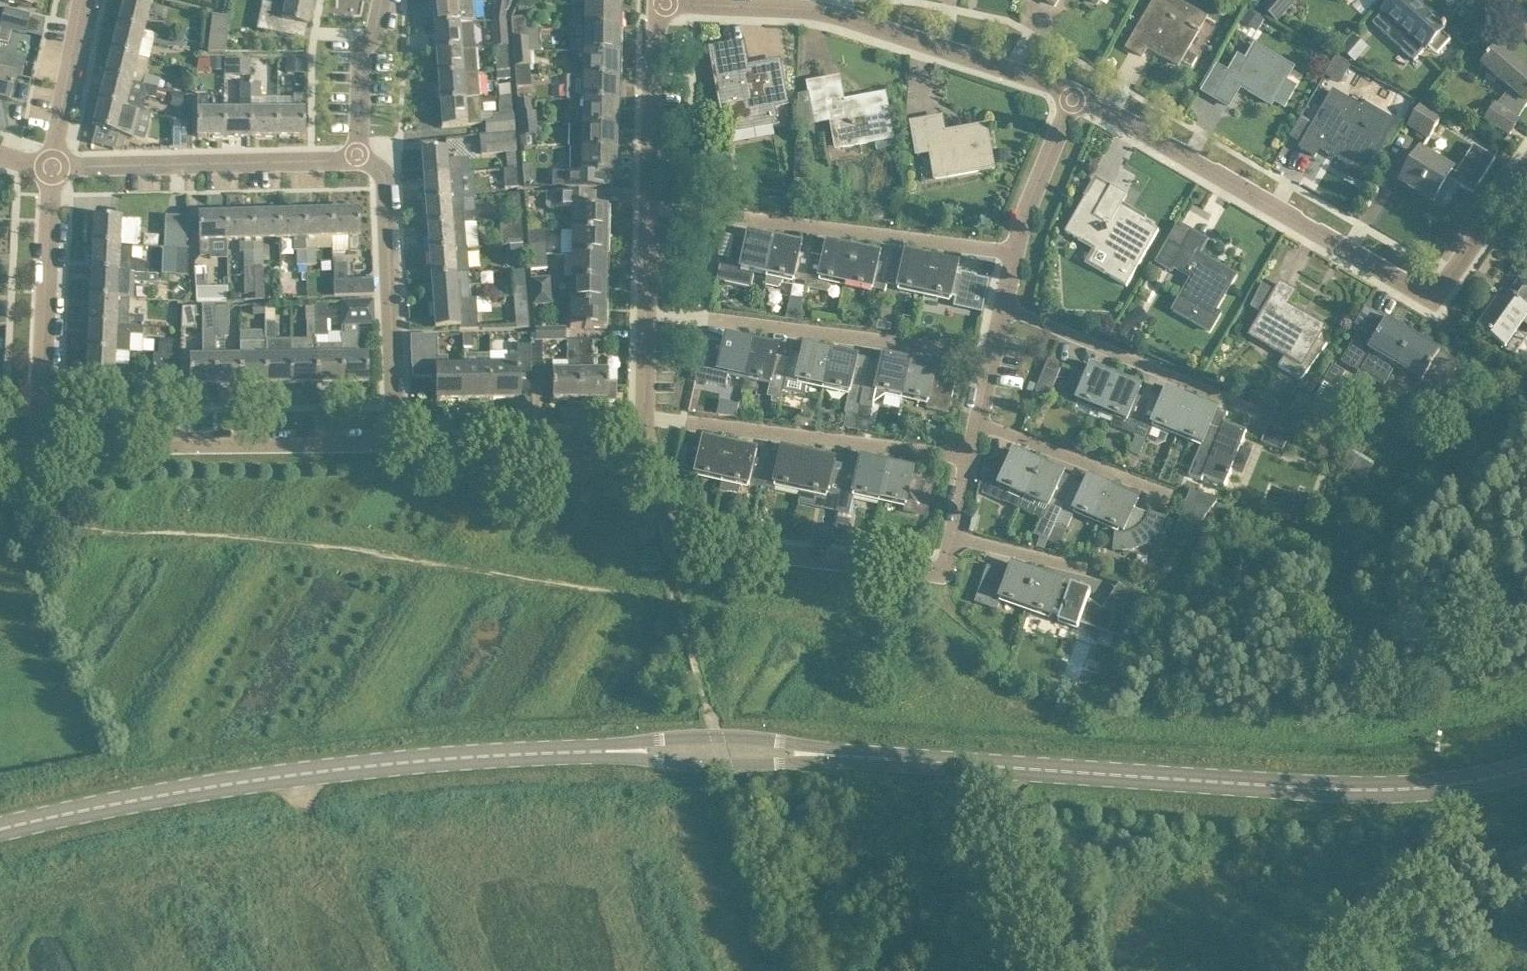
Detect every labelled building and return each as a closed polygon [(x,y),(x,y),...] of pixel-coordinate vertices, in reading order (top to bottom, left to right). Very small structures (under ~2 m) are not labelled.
[(118,24),(145,31),(149,14),(163,18),(166,8),(134,0),(124,0),(118,24)] [(313,0),(287,0),(285,10),(284,17),(260,12),(257,30),(284,35),(287,22),(288,22),(308,26),(313,0)] [(472,23),(471,0),(439,0),(432,1),(434,26),(472,23)] [(514,0),(502,0),(499,20),(505,20),(504,11),(506,11),(508,10),(512,3),(514,0)] [(1186,51),(1206,17),(1176,0),(1156,0),(1152,7),(1159,12),(1152,23),(1145,19),(1128,47),(1129,48),(1130,47),(1142,54),(1142,55),(1142,56),(1148,47),(1159,27),(1166,31),(1154,51),(1178,65),(1181,60),(1192,66),(1198,58),(1186,51)] [(1278,22),(1298,0),(1273,0),(1264,10),(1278,23),(1278,22)] [(1373,24),(1415,61),(1428,46),(1429,46),(1442,32),(1448,26),(1445,23),(1445,24),(1432,12),(1430,13),(1415,0),(1394,0),(1373,24)] [(618,13),(618,5),(585,4),(585,28),(618,29),(622,29),(623,13),(618,13)] [(29,17),(30,15),(4,9),(1,23),(0,26),(0,41),(8,44),(11,30),(25,33),(29,17)] [(1258,32),(1265,20),(1249,10),(1242,22),(1258,32)] [(210,29),(207,51),(225,51),(228,31),(226,31),(228,16),(223,15),(212,14),(210,29)] [(511,18),(512,28),(527,27),(526,16),(511,18)] [(474,48),(472,23),(434,26),(436,51),(474,48)] [(112,50),(139,56),(145,31),(118,24),(112,50)] [(527,27),(512,28),(514,51),(531,51),(530,38),(528,38),(527,27)] [(618,37),(618,29),(585,28),(585,29),(584,52),(617,53),(622,53),(622,37),(618,37)] [(153,44),(168,47),(172,32),(162,30),(161,35),(155,33),(153,44)] [(507,46),(508,46),(507,30),(492,31),(493,47),(495,47),(495,48),(507,47),(507,46)] [(1355,35),(1341,50),(1355,62),(1369,47),(1355,35)] [(727,132),(779,123),(776,107),(788,105),(780,61),(749,67),(744,42),(711,49),(711,50),(713,49),(715,64),(714,65),(714,66),(716,65),(718,79),(717,79),(717,80),(722,79),(725,98),(721,98),(727,132)] [(1255,46),(1254,47),(1245,42),(1238,53),(1247,59),(1239,74),(1232,69),(1225,80),(1215,98),(1216,98),(1217,97),(1229,104),(1228,105),(1229,106),(1246,77),(1253,82),(1252,83),(1252,84),(1250,87),(1249,87),(1248,90),(1272,104),(1274,100),(1284,105),(1294,88),(1295,85),(1286,80),(1293,68),(1255,46)] [(495,48),(496,71),(509,70),(507,47),(495,48)] [(1512,88),(1496,106),(1495,106),(1486,119),(1510,134),(1519,120),(1518,120),(1526,106),(1526,71),(1499,47),(1491,56),(1489,55),(1487,58),(1488,59),(1484,64),(1512,88)] [(476,48),(474,48),(436,51),(438,76),(478,73),(476,48)] [(106,74),(133,81),(139,56),(112,50),(106,74)] [(514,51),(516,76),(530,74),(530,65),(532,65),(531,51),(514,51)] [(617,61),(617,53),(584,52),(572,52),(571,76),(567,76),(617,77),(621,77),(622,61),(617,61)] [(9,100),(15,75),(20,77),(25,59),(0,53),(0,98),(9,100)] [(1325,76),(1350,88),(1361,67),(1336,55),(1325,76)] [(210,58),(210,70),(222,70),(222,59),(210,58)] [(304,72),(304,59),(286,59),(286,72),(304,72)] [(497,80),(510,79),(509,70),(496,71),(497,80)] [(480,98),(478,73),(438,76),(440,101),(480,98)] [(133,82),(133,81),(106,74),(100,100),(143,111),(146,96),(155,98),(158,87),(143,83),(142,85),(133,82)] [(532,86),(530,74),(516,76),(517,88),(532,86)] [(144,75),(143,83),(158,87),(159,79),(144,75)] [(617,85),(617,77),(567,76),(566,99),(569,99),(569,100),(616,101),(621,101),(621,85),(617,85)] [(809,84),(813,103),(817,122),(835,118),(841,147),(893,137),(885,95),(868,98),(869,100),(862,102),(862,99),(843,102),(839,78),(809,84)] [(224,110),(224,136),(251,136),(251,109),(251,82),(241,82),(242,95),(240,110),(224,110)] [(261,82),(251,82),(251,109),(251,136),(277,136),(277,109),(262,109),(261,82)] [(171,106),(181,108),(184,95),(174,92),(171,106)] [(1323,110),(1330,114),(1324,124),(1318,120),(1301,148),(1302,148),(1303,147),(1315,154),(1314,155),(1315,156),(1320,147),(1350,165),(1345,173),(1358,181),(1394,121),(1366,105),(1363,109),(1334,92),(1323,110)] [(197,95),(197,116),(197,136),(224,136),(224,110),(208,110),(208,95),(197,95)] [(294,109),(277,109),(277,136),(304,136),(304,110),(304,95),(294,95),(294,109)] [(482,124),(480,98),(440,101),(442,127),(482,124)] [(516,100),(518,124),(537,123),(536,112),(532,112),(531,99),(516,100)] [(142,112),(143,111),(100,100),(93,127),(117,133),(118,134),(119,133),(126,135),(133,137),(146,140),(152,114),(142,112)] [(616,109),(616,101),(569,100),(569,108),(577,109),(577,124),(569,123),(569,124),(616,125),(620,125),(621,109),(616,109)] [(1407,125),(1408,126),(1429,138),(1443,115),(1422,102),(1407,125)] [(486,133),(514,131),(513,116),(500,117),(485,118),(485,124),(486,133)] [(994,168),(986,125),(969,128),(970,131),(963,132),(963,129),(944,133),(942,117),(941,118),(941,119),(927,121),(927,120),(926,120),(933,161),(944,159),(947,177),(994,168)] [(171,123),(171,146),(185,146),(185,123),(171,123)] [(538,136),(537,123),(518,124),(519,137),(520,137),(533,136),(538,136)] [(616,125),(569,124),(569,147),(571,147),(571,148),(620,149),(620,133),(615,133),(616,125)] [(506,153),(515,152),(514,131),(486,133),(486,134),(485,134),(480,134),(481,155),(506,153)] [(1496,158),(1479,147),(1474,144),(1457,174),(1420,152),(1412,165),(1402,182),(1408,185),(1435,201),(1448,178),(1474,194),(1496,158)] [(421,150),(423,176),(466,173),(470,172),(469,158),(447,160),(446,148),(421,150)] [(552,172),(552,186),(596,187),(610,187),(611,173),(619,173),(619,149),(620,149),(571,148),(570,172),(552,172)] [(517,168),(504,169),(505,188),(518,187),(517,169),(517,168)] [(466,173),(423,176),(425,201),(464,198),(462,173),(466,173)] [(1086,198),(1066,232),(1081,241),(1082,241),(1087,232),(1101,240),(1096,249),(1112,259),(1104,273),(1105,273),(1127,286),(1159,230),(1145,222),(1143,221),(1145,218),(1131,210),(1130,209),(1122,204),(1123,203),(1128,195),(1112,186),(1102,204),(1087,196),(1086,198)] [(546,208),(573,210),(572,231),(605,232),(610,232),(610,216),(606,216),(606,206),(594,206),(594,193),(547,192),(546,208)] [(520,206),(520,194),(519,193),(506,194),(507,207),(520,206)] [(427,226),(464,223),(473,223),(472,211),(463,212),(462,199),(464,199),(464,198),(425,201),(427,226)] [(359,236),(358,209),(331,210),(332,236),(332,252),(359,251),(359,236)] [(305,211),(306,237),(332,236),(331,210),(305,211)] [(278,212),(279,238),(293,237),(294,251),(296,251),(296,265),(306,265),(306,249),(306,237),(305,211),(278,212)] [(253,238),(279,238),(278,212),(252,213),(253,238)] [(226,239),(226,213),(199,214),(200,255),(210,255),(210,240),(226,239)] [(226,213),(226,239),(239,239),(240,251),(243,251),(244,281),(254,281),(253,267),(253,251),(253,238),(252,213),(226,213)] [(166,215),(164,247),(186,248),(188,216),(166,215)] [(121,219),(121,218),(94,217),(93,243),(136,245),(136,233),(135,233),(135,229),(136,219),(121,219)] [(509,244),(509,245),(523,244),(521,219),(499,221),(502,245),(509,244)] [(464,223),(427,226),(429,251),(466,249),(464,223)] [(572,255),(605,256),(609,256),(609,240),(605,239),(605,232),(572,231),(572,255)] [(756,270),(768,272),(769,272),(776,238),(750,232),(749,233),(750,234),(748,241),(747,243),(736,240),(736,239),(735,239),(731,259),(722,257),(717,280),(752,287),(755,271),(756,271),(756,270)] [(1193,234),(1193,233),(1192,233),(1183,249),(1171,242),(1171,241),(1171,240),(1157,264),(1173,273),(1174,270),(1178,264),(1193,273),(1190,279),(1181,294),(1171,310),(1209,333),(1221,313),(1220,312),(1219,313),(1215,311),(1226,293),(1236,275),(1221,267),(1219,269),(1214,266),(1215,263),(1199,254),(1207,241),(1206,240),(1205,241),(1193,234)] [(802,245),(802,244),(776,238),(769,272),(766,285),(779,288),(786,276),(807,281),(808,275),(809,275),(812,256),(800,254),(801,253),(800,252),(802,245)] [(828,291),(831,280),(847,283),(855,248),(820,240),(818,250),(814,250),(814,249),(812,256),(809,275),(808,275),(807,281),(804,291),(809,292),(810,288),(828,291)] [(136,247),(136,245),(93,243),(92,270),(147,274),(147,264),(132,259),(133,247),(136,247)] [(544,254),(546,254),(546,243),(528,244),(529,254),(544,254)] [(524,253),(523,244),(509,245),(510,255),(524,253)] [(855,248),(847,283),(885,291),(887,283),(891,266),(879,264),(879,262),(880,254),(881,254),(881,253),(855,248)] [(187,275),(189,249),(176,249),(175,275),(187,275)] [(306,249),(306,265),(317,265),(316,251),(318,251),(317,249),(306,249)] [(466,249),(429,251),(431,277),(468,274),(466,249)] [(253,267),(264,267),(263,251),(253,251),(253,267)] [(925,293),(933,257),(907,252),(906,253),(907,253),(905,261),(905,260),(905,262),(893,259),(893,258),(892,258),(891,266),(887,283),(899,286),(898,288),(925,293)] [(547,268),(546,254),(544,254),(529,254),(530,269),(547,268)] [(604,264),(605,256),(572,255),(571,279),(604,280),(609,280),(609,264),(604,264)] [(954,304),(984,311),(991,279),(978,276),(978,275),(962,271),(962,273),(957,272),(959,264),(960,263),(933,257),(925,293),(943,297),(943,295),(955,298),(954,304)] [(147,283),(147,274),(92,270),(90,297),(117,298),(133,299),(134,288),(134,282),(147,283)] [(333,281),(346,280),(346,270),(333,270),(333,281)] [(1291,410),(1303,417),(1334,363),(1332,363),(1346,339),(1307,316),(1318,297),(1302,287),(1303,285),(1280,272),(1267,293),(1265,292),(1259,304),(1296,325),(1298,322),(1313,331),(1286,378),(1303,388),(1291,410)] [(470,299),(468,274),(431,277),(433,302),(470,299)] [(534,305),(552,303),(550,277),(531,278),(532,294),(533,305),(534,305)] [(604,287),(604,280),(571,279),(571,303),(603,304),(608,304),(608,288),(604,287)] [(334,296),(355,296),(354,280),(346,280),(333,281),(334,296)] [(1520,281),(1509,297),(1504,294),(1480,328),(1496,340),(1506,347),(1523,323),(1526,326),(1526,282),(1520,281)] [(513,297),(527,296),(526,286),(513,287),(513,297)] [(228,287),(196,288),(196,301),(228,300),(228,287)] [(527,296),(513,297),(515,315),(516,328),(529,327),(528,314),(527,296)] [(143,326),(144,317),(116,315),(117,298),(90,297),(89,323),(143,326)] [(457,330),(478,329),(476,299),(470,299),(433,302),(435,328),(455,326),(457,326),(457,330)] [(375,325),(374,302),(374,301),(367,301),(365,301),(345,302),(341,302),(342,318),(343,318),(343,321),(341,321),(341,335),(342,344),(342,382),(368,382),(368,355),(357,355),(358,335),(357,326),(357,320),(373,319),(373,325),(375,325)] [(306,339),(291,340),(291,355),(291,383),(317,383),(316,303),(315,303),(316,321),(306,321),(306,339)] [(316,303),(317,383),(342,382),(342,344),(329,344),(327,303),(316,303)] [(603,311),(603,304),(571,303),(570,328),(589,328),(589,327),(607,328),(608,312),(603,311)] [(252,315),(264,315),(264,304),(252,304),(252,315)] [(203,356),(189,356),(189,364),(189,384),(216,384),(215,337),(215,305),(202,305),(203,337),(203,356)] [(215,305),(215,337),(224,337),(228,337),(228,305),(215,305)] [(195,329),(195,307),(182,306),(181,328),(195,329)] [(1132,332),(1146,322),(1138,310),(1123,321),(1119,334),(1130,338),(1132,332)] [(1381,322),(1382,320),(1371,314),(1360,332),(1343,361),(1354,368),(1363,373),(1384,386),(1388,379),(1397,365),(1413,337),(1389,322),(1390,320),(1388,319),(1385,325),(1381,322)] [(878,320),(876,329),(890,331),(892,324),(878,320)] [(275,322),(265,322),(266,341),(266,383),(291,383),(291,355),(291,340),(275,340),(275,322)] [(143,335),(143,326),(89,323),(88,351),(115,352),(130,353),(131,335),(143,335)] [(531,373),(543,373),(543,362),(542,362),(541,341),(566,341),(565,327),(535,328),(535,341),(530,341),(530,343),(531,371),(531,373)] [(437,335),(410,335),(411,353),(411,366),(412,366),(412,378),(430,377),(436,377),(437,383),(437,400),(465,399),(465,364),(447,364),(447,357),(446,357),(438,357),(437,335)] [(705,340),(696,380),(726,387),(729,377),(730,373),(746,377),(754,341),(727,335),(727,336),(728,336),(726,344),(725,344),(705,340)] [(240,356),(224,356),(224,337),(215,337),(216,384),(241,383),(241,356),(240,356)] [(1415,403),(1426,410),(1454,363),(1442,356),(1438,354),(1441,350),(1439,349),(1438,351),(1413,337),(1397,365),(1422,379),(1419,384),(1424,387),(1415,403)] [(172,353),(172,338),(163,338),(163,353),(172,353)] [(579,398),(578,340),(567,340),(567,371),(552,371),(552,387),(553,387),(553,398),(579,398)] [(586,340),(578,340),(579,398),(593,398),(593,401),(613,401),(617,398),(616,387),(616,381),(616,371),(607,371),(607,370),(592,370),(592,367),(594,367),(594,341),(604,341),(604,342),(606,342),(606,340),(586,340)] [(241,383),(266,383),(266,341),(240,342),(240,356),(241,356),(241,383)] [(754,341),(746,377),(770,382),(769,386),(767,396),(773,397),(772,402),(781,405),(783,391),(790,359),(778,356),(778,355),(779,347),(780,347),(780,346),(754,341)] [(508,363),(490,363),(490,399),(518,399),(518,371),(531,371),(530,343),(518,343),(518,354),(508,355),(508,363)] [(807,386),(823,390),(832,350),(806,345),(806,346),(804,354),(804,353),(804,355),(792,352),(792,351),(791,351),(790,359),(783,391),(805,396),(807,386)] [(847,428),(855,429),(870,359),(859,356),(832,350),(823,390),(849,395),(845,413),(850,414),(847,428)] [(130,353),(115,352),(88,351),(87,377),(113,378),(113,377),(128,378),(129,369),(130,353)] [(173,383),(175,355),(154,353),(153,366),(160,367),(159,383),(173,383)] [(490,399),(490,363),(489,353),(481,353),(478,355),(478,364),(465,364),(465,399),(490,399)] [(870,359),(855,429),(868,431),(871,417),(874,404),(886,396),(884,405),(900,409),(902,399),(910,360),(884,354),(884,355),(885,355),(883,363),(882,363),(882,364),(875,363),(876,360),(870,359)] [(1049,358),(1035,393),(1049,398),(1063,364),(1049,358)] [(902,399),(928,405),(927,407),(948,412),(951,396),(952,397),(956,380),(935,375),(936,367),(937,367),(937,366),(910,360),(902,399)] [(1079,398),(1087,401),(1103,408),(1116,375),(1092,366),(1091,367),(1092,367),(1089,374),(1088,374),(1088,375),(1075,370),(1075,369),(1074,369),(1060,403),(1061,403),(1075,409),(1079,398)] [(1325,384),(1335,390),(1347,373),(1336,366),(1325,384)] [(1141,387),(1142,386),(1116,375),(1103,408),(1104,409),(1103,412),(1114,416),(1112,422),(1111,425),(1135,435),(1149,400),(1138,396),(1138,395),(1138,394),(1141,387)] [(1193,400),(1167,389),(1155,384),(1152,393),(1149,400),(1135,435),(1135,436),(1129,452),(1140,456),(1146,440),(1153,423),(1171,430),(1179,434),(1193,400)] [(1221,422),(1213,419),(1214,418),(1213,418),(1216,410),(1217,411),(1217,410),(1193,400),(1179,434),(1202,443),(1188,476),(1201,481),(1203,477),(1224,486),(1228,476),(1229,477),(1231,472),(1230,472),(1240,447),(1242,448),(1242,446),(1241,446),(1247,432),(1221,421),(1221,422)] [(1262,443),(1282,451),(1303,417),(1291,411),(1277,407),(1262,443)] [(724,478),(731,443),(705,438),(703,447),(690,444),(682,442),(675,475),(683,477),(684,477),(684,474),(697,477),(698,474),(724,480),(724,478)] [(1341,463),(1366,479),(1376,463),(1362,454),(1367,445),(1356,439),(1341,463)] [(757,450),(757,449),(731,443),(724,478),(724,480),(722,489),(739,493),(742,482),(762,486),(767,462),(755,459),(756,458),(755,458),(757,450)] [(777,482),(802,487),(810,453),(783,447),(783,449),(784,449),(782,456),(781,456),(781,458),(769,455),(770,454),(769,454),(767,462),(762,486),(775,489),(776,483),(777,484),(777,482)] [(1021,497),(1038,461),(1015,451),(1014,452),(1015,452),(1012,460),(1011,459),(1011,461),(1000,456),(1000,455),(999,455),(983,492),(1004,501),(1008,491),(1021,497)] [(810,453),(802,487),(840,496),(846,472),(834,469),(834,468),(835,460),(836,460),(836,459),(810,453)] [(847,464),(846,472),(840,496),(837,512),(850,515),(855,492),(881,497),(888,463),(862,457),(862,458),(861,466),(860,466),(860,467),(848,465),(848,464),(847,464)] [(1022,497),(1017,507),(1042,519),(1041,523),(1046,525),(1041,538),(1042,538),(1046,540),(1048,541),(1052,532),(1058,520),(1075,478),(1064,474),(1064,473),(1038,461),(1022,497)] [(888,463),(881,497),(906,502),(904,510),(926,514),(926,515),(930,499),(922,497),(925,481),(924,481),(912,479),(913,477),(912,477),(914,469),(914,470),(915,468),(888,463)] [(1099,521),(1114,487),(1090,477),(1089,478),(1090,478),(1087,485),(1086,485),(1086,486),(1079,483),(1080,480),(1075,478),(1058,520),(1070,525),(1076,511),(1099,521)] [(1099,521),(1114,527),(1115,526),(1122,529),(1120,533),(1116,533),(1116,532),(1115,532),(1113,549),(1114,550),(1114,549),(1117,550),(1120,550),(1120,552),(1127,552),(1127,550),(1131,550),(1138,548),(1145,544),(1151,540),(1157,535),(1161,529),(1164,522),(1164,523),(1165,521),(1135,508),(1136,506),(1135,506),(1138,499),(1139,499),(1139,498),(1114,487),(1099,521)] [(1190,490),(1182,513),(1202,521),(1218,500),(1190,490)] [(767,517),(766,517),(765,517),(763,517),(762,517),(761,517),(760,518),(759,519),(758,519),(758,521),(757,522),(757,523),(757,524),(757,525),(758,526),(758,527),(759,528),(760,529),(761,530),(762,530),(763,530),(764,530),(766,530),(767,530),(768,529),(769,528),(769,527),(770,526),(770,525),(771,524),(771,523),(771,522),(770,521),(770,520),(769,519),(768,518),(767,517)] [(1061,547),(1065,537),(1052,532),(1048,541),(1056,545),(1061,547)] [(998,608),(1002,599),(1027,607),(1039,573),(1013,564),(1013,565),(1011,572),(1010,572),(1010,574),(998,570),(999,569),(998,569),(991,589),(982,586),(977,602),(986,605),(986,604),(998,608)] [(1039,573),(1027,607),(1052,616),(1053,613),(1061,615),(1059,622),(1060,622),(1062,618),(1079,624),(1077,628),(1079,629),(1080,624),(1109,634),(1117,636),(1122,621),(1115,616),(1103,608),(1090,600),(1089,599),(1092,591),(1072,584),(1069,593),(1061,591),(1063,586),(1064,581),(1039,573)] [(1139,597),(1126,617),(1139,626),(1147,615),(1150,604),(1139,597)]
